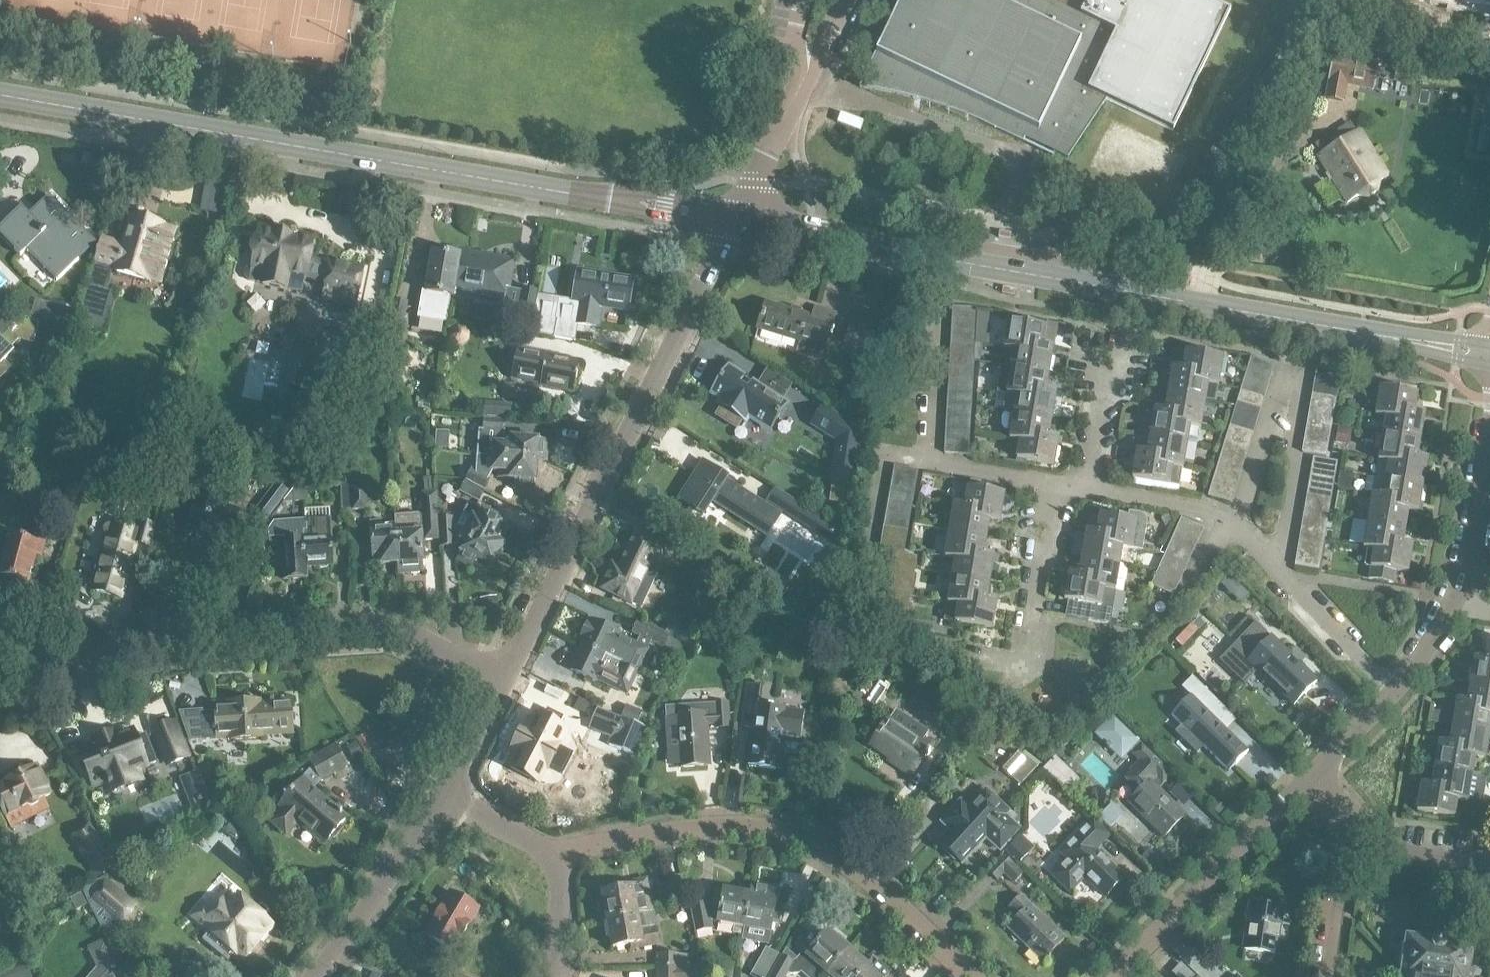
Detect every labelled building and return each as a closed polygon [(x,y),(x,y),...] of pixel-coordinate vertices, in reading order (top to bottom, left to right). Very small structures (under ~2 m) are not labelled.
[(861,87),(861,86),(870,88),(879,89),(887,91),(896,93),(905,95),(913,97),(915,97),(916,98),(918,98),(919,99),(921,99),(922,100),(932,102),(941,106),(951,109),(960,112),(969,116),(978,120),(1024,142),(1026,137),(1052,149),(1053,149),(1055,151),(1068,157),(1106,99),(1174,131),(1179,120),(1231,11),(1207,0),(900,0),(859,86),(861,87)] [(1326,53),(1334,55),(1334,54),(1339,55),(1340,45),(1327,43),(1326,53)] [(1373,89),(1378,63),(1334,54),(1334,55),(1329,81),(1330,81),(1327,99),(1343,102),(1346,83),(1373,89)] [(1315,144),(1322,155),(1318,157),(1347,203),(1357,197),(1367,199),(1376,193),(1378,184),(1389,177),(1360,131),(1357,132),(1351,122),(1337,130),(1338,133),(1330,138),(1328,136),(1315,144)] [(0,229),(0,235),(21,257),(36,242),(48,255),(50,253),(72,275),(85,253),(60,227),(71,216),(51,196),(39,208),(41,210),(34,217),(23,206),(0,229)] [(104,237),(89,286),(107,291),(113,269),(115,269),(114,271),(162,286),(170,255),(178,230),(163,225),(164,223),(133,213),(124,243),(104,237)] [(244,275),(248,281),(261,284),(261,285),(288,291),(289,289),(303,292),(305,282),(324,286),(321,301),(356,308),(356,305),(364,269),(331,263),(330,267),(312,255),(316,237),(261,227),(259,227),(257,238),(255,239),(254,240),(252,242),(251,243),(250,245),(250,247),(249,249),(249,251),(250,253),(250,255),(251,256),(252,258),(251,262),(251,264),(247,267),(245,268),(244,275)] [(447,323),(452,295),(453,295),(454,288),(461,251),(451,249),(450,254),(433,252),(430,273),(434,274),(431,292),(422,291),(418,318),(447,323)] [(454,288),(506,297),(513,260),(461,251),(454,288)] [(601,306),(629,311),(634,281),(578,272),(577,282),(573,306),(575,306),(572,324),(598,328),(601,306)] [(104,293),(99,293),(95,297),(96,303),(99,305),(103,305),(107,302),(107,297),(104,293)] [(519,325),(518,332),(531,333),(532,327),(535,310),(534,310),(535,302),(521,300),(517,325),(519,325)] [(74,310),(45,302),(40,320),(69,328),(74,310)] [(766,303),(758,328),(808,344),(804,356),(820,361),(824,349),(835,315),(816,309),(813,318),(766,303)] [(954,307),(954,308),(953,319),(977,320),(977,308),(954,307)] [(12,369),(4,361),(14,351),(11,348),(19,339),(33,344),(40,321),(0,310),(0,380),(12,369)] [(559,315),(535,310),(532,327),(533,327),(532,334),(555,338),(559,315)] [(879,328),(852,319),(844,342),(871,351),(879,328)] [(976,333),(977,320),(953,319),(952,331),(976,333)] [(1004,349),(1014,351),(1015,345),(1043,349),(1044,345),(1054,347),(1058,325),(1045,323),(1044,327),(1008,321),(1004,349)] [(462,347),(469,342),(470,334),(465,327),(457,325),(450,330),(449,339),(453,346),(462,347)] [(951,344),(975,345),(976,333),(952,331),(951,344)] [(974,357),(975,345),(951,344),(951,356),(974,357)] [(1015,345),(1014,351),(1011,367),(1049,373),(1054,347),(1044,345),(1043,349),(1015,345)] [(517,349),(512,379),(576,389),(580,363),(556,358),(557,356),(527,351),(517,349)] [(1182,373),(1210,378),(1209,384),(1219,386),(1224,358),(1186,351),(1183,369),(1182,373)] [(291,355),(284,386),(304,390),(310,359),(291,355)] [(1251,355),(1248,367),(1272,375),(1275,363),(1251,355)] [(950,368),(974,369),(974,357),(951,356),(950,368)] [(1002,365),(997,393),(1017,396),(1018,390),(1046,395),(1046,390),(1049,373),(1011,367),(1002,365)] [(790,402),(729,367),(713,392),(724,399),(722,401),(727,405),(720,414),(740,427),(746,417),(748,419),(751,413),(774,427),(790,402)] [(1183,369),(1173,367),(1168,393),(1206,400),(1209,384),(1210,378),(1182,373),(1183,369)] [(1248,367),(1244,379),(1268,386),(1272,375),(1248,367)] [(973,381),(974,369),(950,368),(949,380),(973,381)] [(1315,380),(1339,383),(1341,372),(1317,368),(1315,380)] [(1244,379),(1241,391),(1264,398),(1268,386),(1244,379)] [(949,392),(972,394),(973,381),(949,380),(949,392)] [(1313,391),(1337,395),(1339,383),(1315,380),(1313,391)] [(1376,415),(1388,417),(1388,416),(1399,418),(1401,410),(1414,412),(1414,411),(1417,393),(1381,387),(1376,415)] [(1017,396),(1014,412),(1053,418),(1057,392),(1046,390),(1046,395),(1018,390),(1017,396)] [(1241,391),(1237,402),(1261,410),(1264,398),(1241,391)] [(1311,403),(1335,408),(1337,395),(1313,391),(1311,403)] [(972,406),(972,394),(949,392),(948,405),(972,406)] [(1202,428),(1206,400),(1168,393),(1166,411),(1165,415),(1192,420),(1191,426),(1202,428)] [(431,401),(419,399),(418,409),(430,410),(431,401)] [(511,419),(512,404),(481,402),(481,417),(511,419)] [(1236,406),(1233,414),(1257,421),(1261,410),(1237,402),(1236,406)] [(1308,416),(1333,420),(1334,416),(1335,409),(1335,408),(1311,403),(1308,416)] [(947,417),(971,418),(972,406),(948,405),(947,417)] [(839,441),(836,465),(855,467),(860,432),(823,409),(814,424),(839,441)] [(1155,409),(1151,435),(1188,442),(1191,426),(1192,420),(1165,415),(1166,411),(1155,409)] [(1388,417),(1385,433),(1421,439),(1425,413),(1414,411),(1414,412),(1401,410),(1399,418),(1388,416),(1388,417)] [(1009,440),(1020,441),(1021,436),(1049,440),(1050,436),(1053,418),(1014,412),(1009,440)] [(1132,423),(1134,416),(1126,414),(1124,422),(1132,423)] [(1230,426),(1254,433),(1257,421),(1233,414),(1230,426)] [(1306,428),(1331,432),(1332,427),(1333,420),(1308,416),(1306,428)] [(970,431),(971,418),(947,417),(946,429),(970,431)] [(484,430),(505,431),(506,421),(484,420),(484,430)] [(1230,426),(1226,437),(1250,445),(1254,433),(1230,426)] [(1352,430),(1338,427),(1336,443),(1350,445),(1352,430)] [(1304,440),(1329,444),(1331,432),(1306,428),(1304,440)] [(946,441),(969,443),(970,431),(946,429),(946,441)] [(505,431),(484,430),(478,430),(477,456),(493,457),(537,460),(545,460),(546,440),(505,437),(505,434),(505,431)] [(1385,434),(1380,461),(1391,462),(1404,464),(1406,455),(1418,457),(1418,456),(1421,440),(1421,439),(1385,433),(1385,434)] [(1173,468),(1184,470),(1188,442),(1151,435),(1148,453),(1147,457),(1174,462),(1173,468)] [(1020,441),(1017,460),(1016,462),(1003,460),(1003,463),(1026,467),(1027,461),(1055,466),(1060,438),(1050,436),(1049,440),(1021,436),(1020,441)] [(1226,437),(1222,450),(1246,457),(1250,445),(1226,437)] [(1304,440),(1302,452),(1326,457),(1329,444),(1304,440)] [(946,441),(945,453),(969,455),(969,443),(946,441)] [(1222,450),(1219,461),(1243,468),(1246,457),(1222,450)] [(1133,479),(1170,485),(1173,468),(1174,462),(1147,457),(1148,453),(1137,451),(1133,479)] [(340,484),(352,482),(351,465),(338,455),(340,484)] [(1378,460),(1375,476),(1424,485),(1428,457),(1418,456),(1418,457),(1406,455),(1404,464),(1391,462),(1380,461),(1378,460)] [(535,486),(537,460),(493,457),(492,471),(501,471),(501,477),(516,478),(515,484),(535,486)] [(1313,458),(1311,469),(1336,473),(1338,462),(1313,458)] [(1219,461),(1215,473),(1239,480),(1243,468),(1219,461)] [(703,462),(679,500),(704,516),(713,501),(768,536),(781,515),(726,480),(728,478),(703,462)] [(895,466),(893,478),(916,483),(919,471),(895,466)] [(470,468),(465,479),(485,489),(491,478),(470,468)] [(1309,480),(1334,485),(1336,473),(1311,469),(1309,480)] [(1215,473),(1212,485),(1235,492),(1239,480),(1215,473)] [(931,476),(923,475),(919,497),(927,498),(931,476)] [(1372,494),(1375,494),(1399,499),(1398,507),(1409,510),(1419,512),(1424,485),(1375,476),(1372,494)] [(893,478),(891,491),(914,495),(916,483),(893,478)] [(465,479),(459,490),(479,500),(485,489),(465,479)] [(1307,493),(1332,498),(1334,485),(1309,480),(1307,493)] [(990,520),(990,521),(1000,523),(1005,495),(980,490),(981,483),(971,481),(970,488),(967,487),(964,506),(964,507),(978,509),(977,518),(990,520)] [(188,528),(229,541),(240,511),(224,506),(228,494),(199,484),(191,509),(194,510),(188,528)] [(288,492),(276,484),(252,517),(264,525),(288,492)] [(341,485),(343,511),(367,509),(366,488),(352,489),(352,484),(341,485)] [(284,503),(305,501),(304,485),(296,485),(284,501),(284,503)] [(1212,485),(1208,496),(1232,503),(1235,492),(1212,485)] [(891,491),(888,503),(912,507),(914,495),(891,491)] [(394,516),(395,527),(398,564),(399,573),(424,572),(422,538),(425,538),(425,541),(439,540),(436,492),(422,493),(424,515),(420,515),(420,514),(394,516)] [(1305,505),(1330,509),(1332,498),(1307,493),(1305,505)] [(1370,522),(1406,528),(1409,510),(1398,507),(1399,499),(1375,494),(1370,522)] [(781,510),(811,529),(830,542),(838,529),(819,516),(789,497),(781,510)] [(886,515),(910,520),(912,507),(888,503),(886,515)] [(458,525),(503,548),(514,527),(480,510),(469,504),(463,514),(458,525)] [(954,504),(949,530),(988,537),(990,521),(990,520),(977,518),(978,509),(964,507),(964,506),(954,504)] [(1303,517),(1328,521),(1329,516),(1330,509),(1305,505),(1303,517)] [(306,519),(304,519),(308,568),(319,567),(320,569),(327,568),(328,567),(334,566),(332,537),(333,537),(331,518),(330,518),(330,508),(305,510),(306,519)] [(845,521),(838,511),(832,515),(839,526),(845,521)] [(1123,547),(1123,548),(1134,550),(1143,551),(1147,523),(1147,522),(1147,521),(1147,520),(1147,519),(1146,518),(1145,517),(1145,516),(1144,515),(1143,515),(1142,515),(1141,514),(1129,512),(1128,520),(1100,515),(1097,533),(1097,534),(1111,536),(1110,545),(1123,547)] [(886,515),(884,527),(908,532),(910,520),(886,515)] [(1301,529),(1326,534),(1328,521),(1303,517),(1301,529)] [(453,518),(440,519),(442,547),(455,547),(455,544),(465,544),(461,552),(461,553),(458,560),(473,568),(474,565),(489,573),(492,567),(493,568),(503,548),(458,525),(457,526),(453,524),(453,518)] [(309,578),(308,568),(304,519),(274,521),(268,529),(269,539),(270,543),(277,542),(278,555),(282,555),(284,580),(309,578)] [(1182,519),(1177,530),(1199,540),(1204,529),(1182,519)] [(155,525),(141,521),(135,543),(149,546),(155,525)] [(382,565),(398,564),(395,527),(382,528),(382,521),(371,522),(374,564),(382,563),(382,565)] [(135,545),(129,543),(133,528),(112,522),(111,524),(109,524),(105,525),(103,528),(103,532),(105,536),(108,537),(108,538),(110,539),(96,590),(121,597),(135,545)] [(1366,548),(1376,549),(1376,548),(1389,551),(1390,544),(1403,546),(1403,545),(1406,528),(1370,522),(1366,548)] [(908,532),(884,527),(882,540),(905,544),(908,532)] [(1299,540),(1324,545),(1326,534),(1301,529),(1299,540)] [(622,560),(657,577),(662,567),(651,562),(651,561),(663,567),(671,549),(660,543),(661,541),(636,530),(622,560)] [(945,558),(955,560),(955,559),(970,561),(971,553),(985,555),(985,554),(988,537),(949,530),(945,558)] [(1199,540),(1177,530),(1172,541),(1194,551),(1199,540)] [(26,592),(33,564),(37,565),(43,539),(12,531),(10,539),(0,536),(0,564),(4,565),(0,578),(0,585),(26,592)] [(1087,531),(1082,558),(1120,564),(1123,548),(1123,547),(1110,545),(1111,536),(1097,534),(1097,533),(1087,531)] [(880,551),(894,554),(903,555),(905,544),(882,540),(880,551)] [(1297,553),(1322,557),(1324,545),(1299,540),(1297,553)] [(1167,552),(1189,562),(1194,551),(1172,541),(1167,552)] [(1414,546),(1403,545),(1403,546),(1390,544),(1389,551),(1376,548),(1376,549),(1371,580),(1394,583),(1397,571),(1409,573),(1414,546)] [(1184,574),(1189,562),(1167,552),(1162,564),(1184,574)] [(955,560),(952,576),(990,583),(994,564),(995,556),(985,554),(985,555),(971,553),(970,561),(955,559),(955,560)] [(1297,553),(1295,566),(1319,570),(1322,557),(1297,553)] [(894,554),(892,565),(915,570),(917,557),(903,555),(894,554)] [(1116,591),(1125,593),(1126,582),(1117,581),(1120,564),(1082,558),(1081,567),(1080,574),(1079,576),(1094,578),(1092,587),(1106,589),(1105,590),(1116,591)] [(601,588),(632,603),(632,604),(642,609),(657,577),(622,560),(619,568),(612,565),(601,588)] [(753,573),(746,568),(739,578),(754,588),(780,604),(793,583),(768,566),(767,567),(760,562),(753,573)] [(1156,575),(1179,585),(1184,574),(1162,564),(1156,575)] [(892,565),(890,578),(913,582),(915,570),(892,565)] [(1064,601),(1068,602),(1092,606),(1088,621),(1100,623),(1110,624),(1111,619),(1116,591),(1105,590),(1106,589),(1092,587),(1094,578),(1079,576),(1080,574),(1075,574),(1069,573),(1064,601)] [(1174,596),(1179,585),(1156,575),(1151,586),(1174,596)] [(1241,604),(1250,595),(1230,575),(1221,584),(1241,604)] [(987,601),(988,600),(990,583),(952,576),(948,603),(958,605),(958,604),(971,606),(973,598),(987,601)] [(913,582),(890,578),(888,590),(911,594),(913,582)] [(888,590),(885,602),(909,606),(911,594),(888,590)] [(499,608),(497,597),(480,599),(482,610),(499,608)] [(945,620),(955,622),(993,629),(996,610),(998,602),(998,601),(988,600),(987,601),(973,598),(971,606),(958,604),(958,605),(948,603),(945,620)] [(761,616),(772,611),(767,601),(756,607),(761,616)] [(909,606),(885,602),(883,614),(907,618),(909,606)] [(907,618),(883,614),(881,626),(905,630),(907,618)] [(695,625),(705,631),(710,621),(700,616),(695,625)] [(586,636),(582,643),(638,670),(649,648),(648,647),(651,640),(664,646),(670,634),(666,632),(646,622),(639,634),(640,635),(636,642),(617,633),(617,631),(593,620),(591,624),(588,623),(582,634),(586,636)] [(692,631),(672,621),(666,632),(670,634),(682,640),(687,643),(692,631)] [(1293,706),(1318,680),(1279,641),(1258,621),(1222,659),(1225,661),(1235,671),(1246,682),(1257,670),(1293,706)] [(1182,648),(1199,630),(1192,624),(1175,641),(1182,648)] [(1475,655),(1486,657),(1486,658),(1489,659),(1489,641),(1488,640),(1487,651),(1476,649),(1475,655)] [(582,643),(570,668),(594,680),(596,677),(627,693),(638,670),(582,643)] [(1470,683),(1489,687),(1489,659),(1486,658),(1486,657),(1475,655),(1470,683)] [(1468,699),(1467,700),(1482,702),(1480,711),(1489,712),(1489,687),(1470,683),(1468,699)] [(1191,695),(1171,715),(1229,772),(1249,751),(1191,695)] [(590,701),(578,696),(572,707),(584,713),(590,701)] [(1453,725),(1489,731),(1489,712),(1480,711),(1482,702),(1467,700),(1468,699),(1458,698),(1453,725)] [(216,706),(218,722),(219,738),(219,740),(233,739),(233,741),(262,739),(262,738),(293,736),(293,723),(291,701),(258,704),(258,700),(230,702),(230,705),(216,706)] [(754,729),(749,764),(783,770),(785,754),(778,753),(781,736),(800,738),(804,711),(762,704),(745,701),(742,727),(754,729)] [(706,724),(715,723),(715,730),(731,728),(729,702),(713,704),(714,713),(705,714),(705,712),(677,714),(682,767),(709,764),(706,724)] [(624,711),(623,715),(639,721),(642,712),(632,708),(630,714),(624,711)] [(179,712),(190,742),(205,741),(203,710),(179,712)] [(516,752),(508,767),(539,782),(546,767),(548,768),(559,746),(560,745),(558,745),(566,730),(560,726),(564,718),(548,710),(543,718),(537,715),(530,730),(524,727),(512,750),(516,752)] [(637,725),(638,721),(623,715),(621,719),(599,710),(593,726),(614,735),(610,746),(637,757),(648,730),(637,725)] [(1094,734),(1122,761),(1131,751),(1140,742),(1112,716),(1094,734)] [(921,740),(888,718),(872,743),(898,760),(896,763),(913,774),(934,743),(924,737),(921,740)] [(189,756),(175,723),(155,731),(168,764),(189,756)] [(1453,725),(1451,735),(1441,733),(1440,741),(1450,743),(1464,746),(1463,753),(1476,755),(1476,756),(1486,758),(1489,736),(1489,731),(1453,725)] [(94,786),(102,783),(110,780),(115,791),(128,786),(142,780),(137,770),(156,762),(146,735),(136,739),(134,733),(116,739),(114,734),(96,741),(98,746),(81,753),(94,786)] [(1439,768),(1473,774),(1484,775),(1486,758),(1476,756),(1476,755),(1463,753),(1464,746),(1450,743),(1440,741),(1439,747),(1436,767),(1439,768)] [(354,761),(355,760),(363,756),(364,755),(356,742),(346,747),(354,761)] [(1125,779),(1138,792),(1130,800),(1165,835),(1186,814),(1155,783),(1158,780),(1163,785),(1174,775),(1143,744),(1132,754),(1139,762),(1129,771),(1131,773),(1125,779)] [(312,767),(321,781),(321,782),(348,767),(336,746),(309,761),(312,767)] [(1040,767),(1020,752),(1003,770),(1021,786),(1040,767)] [(11,830),(50,809),(45,799),(52,795),(37,766),(24,771),(20,770),(15,773),(13,778),(0,785),(0,808),(11,830)] [(321,781),(312,767),(303,777),(304,778),(282,804),(286,808),(274,822),(286,833),(299,818),(326,842),(346,818),(313,790),(316,787),(321,781)] [(1457,797),(1457,798),(1469,800),(1468,802),(1482,804),(1484,794),(1470,792),(1471,787),(1473,774),(1439,768),(1436,767),(1433,784),(1433,785),(1439,786),(1445,787),(1446,787),(1445,795),(1457,797)] [(1422,782),(1417,810),(1454,816),(1457,798),(1457,797),(1445,795),(1446,787),(1445,787),(1439,786),(1433,785),(1433,784),(1422,782)] [(235,799),(230,788),(213,798),(218,808),(235,799)] [(954,862),(958,858),(962,861),(988,832),(993,838),(994,838),(1006,850),(1024,830),(1025,829),(1024,808),(1015,808),(1015,817),(1012,819),(1012,818),(1011,819),(1007,816),(1010,812),(986,790),(969,809),(960,801),(941,823),(949,830),(938,843),(943,848),(941,850),(954,862)] [(1229,811),(1221,804),(1214,811),(1221,819),(1229,811)] [(1486,828),(1488,815),(1473,813),(1471,825),(1486,828)] [(222,821),(228,827),(224,831),(237,842),(246,831),(227,815),(222,821)] [(1068,856),(1052,872),(1070,890),(1086,874),(1106,894),(1124,875),(1096,847),(1111,832),(1094,815),(1060,849),(1068,856)] [(79,851),(98,880),(118,867),(100,838),(80,850),(79,851)] [(1018,864),(1027,855),(1014,842),(1005,851),(1018,864)] [(1159,858),(1149,850),(1140,859),(1150,868),(1159,858)] [(1024,874),(1005,855),(988,872),(997,881),(1005,874),(1015,883),(1024,874)] [(20,869),(16,860),(4,865),(8,874),(20,869)] [(82,891),(104,933),(115,920),(120,925),(136,907),(102,879),(82,891)] [(603,921),(608,920),(639,915),(648,914),(648,913),(653,911),(647,879),(618,884),(619,890),(604,892),(605,902),(600,903),(603,921)] [(688,905),(682,880),(669,883),(675,908),(688,905)] [(1379,890),(1387,891),(1387,883),(1380,882),(1379,890)] [(708,903),(691,906),(696,933),(714,930),(712,921),(735,924),(733,934),(744,936),(746,926),(753,886),(751,886),(751,887),(741,886),(740,894),(723,891),(723,892),(716,891),(713,905),(709,904),(708,903)] [(759,934),(770,936),(772,923),(779,924),(781,911),(775,910),(778,890),(753,886),(746,926),(760,929),(759,934)] [(432,919),(423,935),(454,954),(464,938),(463,937),(470,925),(471,925),(481,909),(450,890),(440,907),(441,907),(433,920),(432,919)] [(81,894),(71,900),(77,911),(87,906),(81,894)] [(190,915),(210,931),(203,940),(228,962),(236,953),(245,961),(275,925),(239,894),(232,902),(226,897),(214,911),(202,901),(190,915)] [(1017,917),(1009,925),(1043,959),(1048,954),(1050,956),(1052,954),(1050,953),(1065,938),(1030,903),(1022,895),(1009,909),(1017,917)] [(1244,948),(1276,953),(1283,906),(1251,901),(1244,948)] [(613,948),(631,945),(632,950),(654,946),(660,945),(656,927),(651,928),(651,929),(641,931),(639,915),(608,920),(613,948)] [(812,976),(823,976),(828,972),(850,947),(830,930),(810,953),(807,950),(806,951),(798,960),(804,965),(802,968),(812,976)] [(106,939),(88,948),(98,968),(89,976),(126,976),(106,939)] [(1405,969),(1430,973),(1442,974),(1446,944),(1409,939),(1405,969)] [(1472,948),(1446,944),(1442,974),(1430,973),(1430,976),(1468,976),(1472,948)] [(868,963),(850,947),(828,972),(834,976),(856,976),(868,963)] [(751,976),(768,976),(779,955),(766,948),(751,976)] [(794,963),(791,962),(796,960),(798,959),(786,949),(782,957),(779,955),(768,976),(786,976),(794,963)] [(657,955),(657,969),(681,969),(690,968),(690,967),(690,956),(657,955)] [(856,976),(894,976),(896,974),(875,956),(868,963),(856,976)] [(14,967),(19,976),(32,976),(25,962),(14,967)] [(1172,973),(1176,976),(1196,976),(1181,963),(1172,973)] [(736,968),(721,966),(720,976),(735,976),(736,968)] [(690,967),(690,968),(681,969),(657,969),(657,976),(706,976),(706,967),(690,967)]
